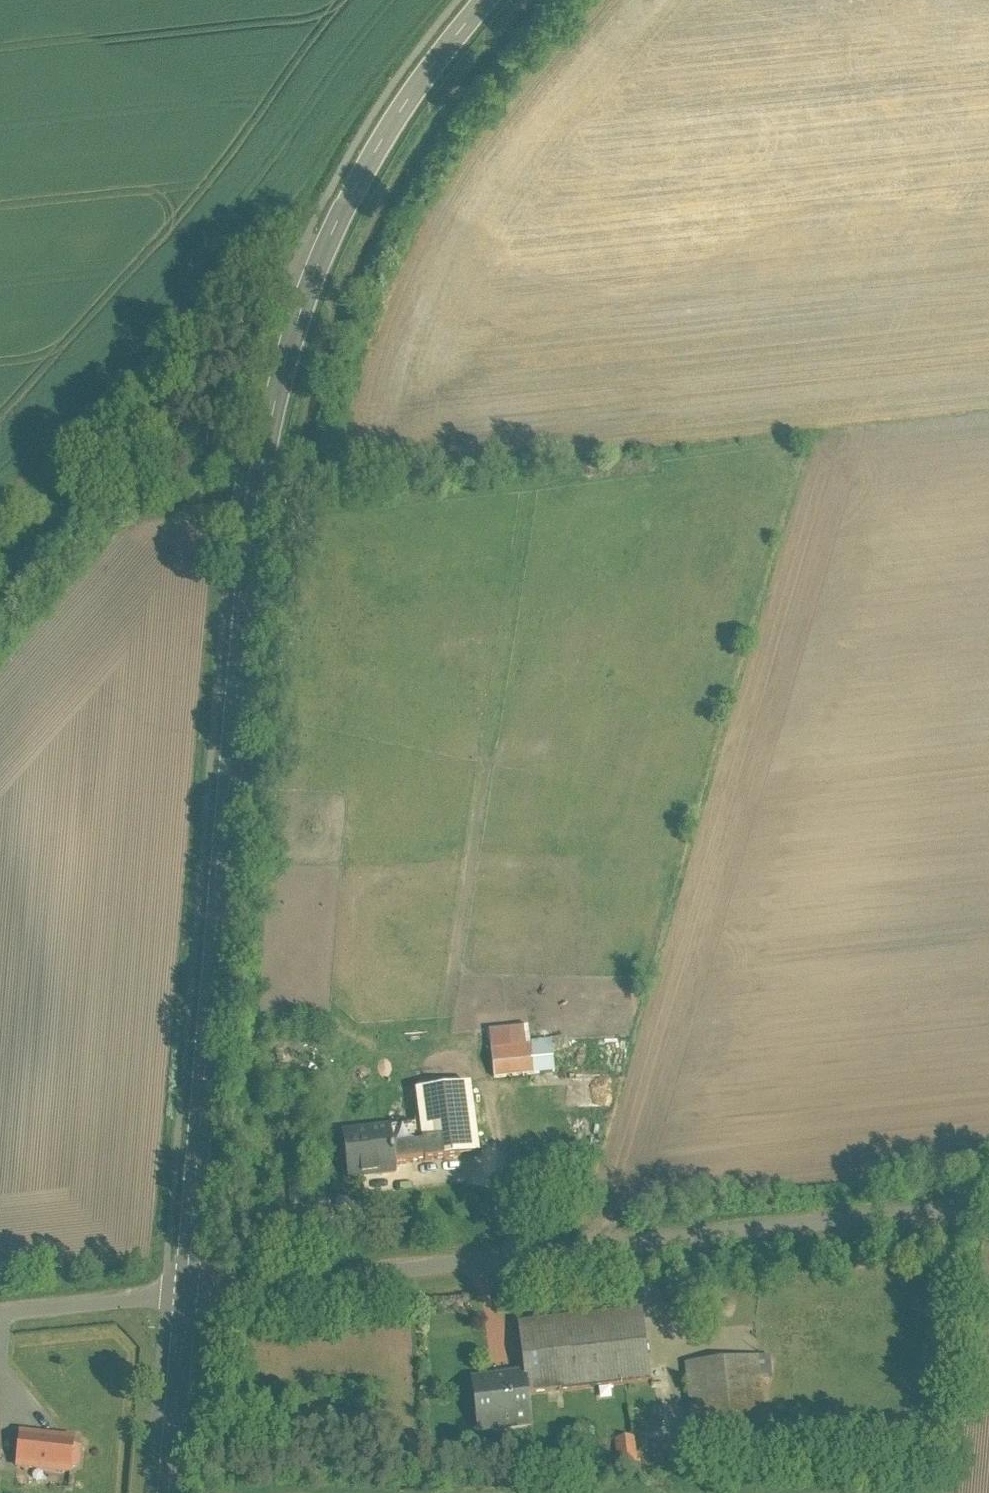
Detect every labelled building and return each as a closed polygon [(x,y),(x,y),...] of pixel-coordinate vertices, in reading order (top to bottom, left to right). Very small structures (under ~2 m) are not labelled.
[(489,1018),(496,1080),(558,1074),(555,1053),(571,1051),(570,1037),(529,1041),(528,1030),(510,1032),(509,1016),(489,1018)] [(344,1134),(351,1184),(400,1178),(398,1168),(483,1157),(473,1083),(415,1091),(419,1125),(344,1134)] [(470,1380),(478,1442),(535,1435),(530,1399),(656,1383),(646,1300),(517,1317),(524,1373),(470,1380)] [(771,1354),(690,1368),(701,1434),(774,1422),(766,1379),(775,1377),(771,1354)] [(23,1431),(19,1469),(73,1475),(74,1470),(81,1471),(84,1445),(77,1444),(78,1437),(23,1431)] [(635,1463),(633,1437),(617,1438),(619,1464),(635,1463)]
